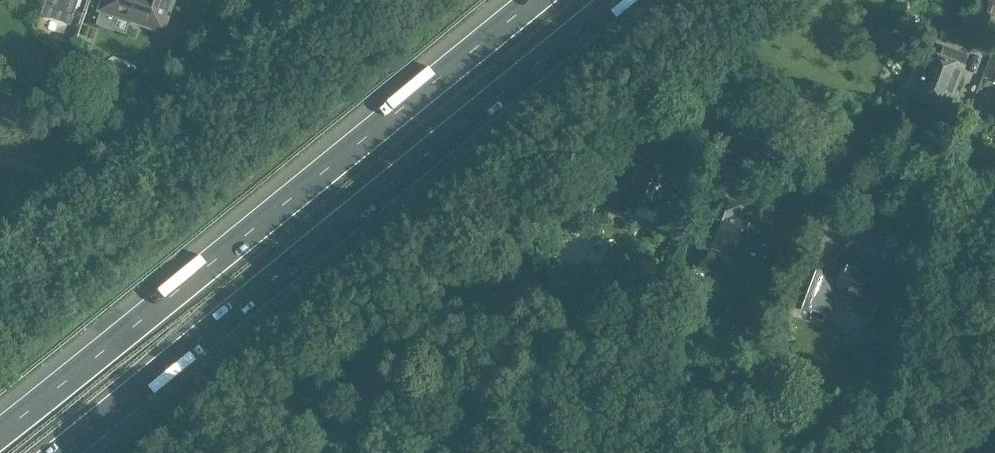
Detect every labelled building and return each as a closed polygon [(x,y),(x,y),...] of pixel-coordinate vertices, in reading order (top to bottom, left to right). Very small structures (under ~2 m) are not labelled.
[(46,2),(43,11),(73,22),(76,12),(80,0),(47,0),(46,2)] [(102,11),(164,32),(175,0),(105,0),(102,11)] [(967,47),(990,56),(994,43),(994,0),(989,0),(988,3),(990,3),(986,13),(981,11),(967,47)] [(949,106),(963,68),(968,56),(945,48),(941,59),(931,55),(917,94),(949,106)] [(994,84),(994,58),(991,57),(982,79),(994,84)] [(668,173),(640,162),(632,184),(629,182),(618,211),(633,217),(639,202),(675,216),(682,197),(662,190),(668,173)] [(742,205),(718,195),(705,228),(720,234),(715,249),(759,266),(772,233),(754,226),(756,221),(738,214),(742,205)] [(875,308),(886,278),(846,263),(839,282),(825,276),(827,273),(808,266),(792,307),(811,314),(812,311),(826,316),(825,319),(836,323),(841,309),(872,320),(876,309),(875,308)]
